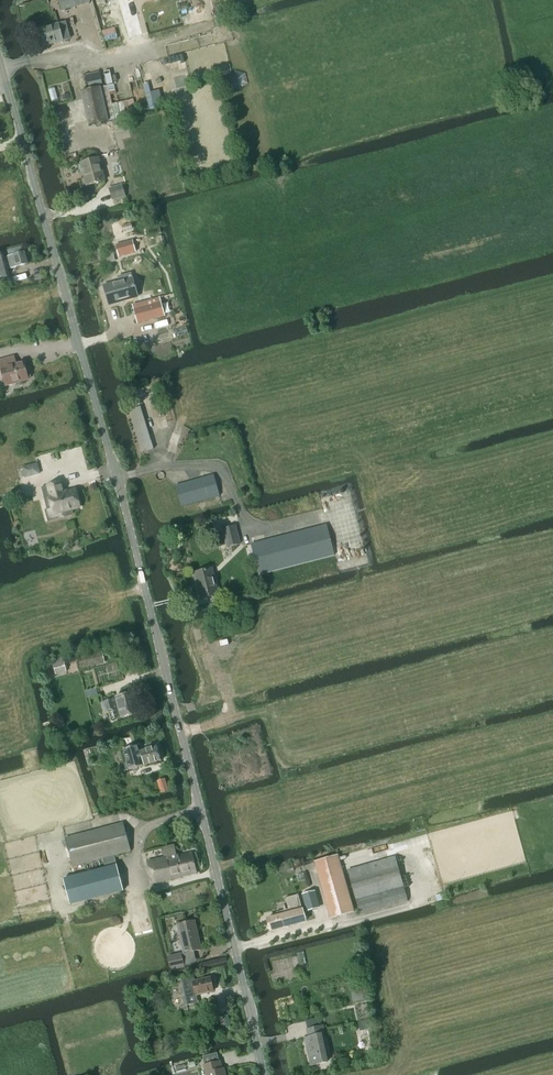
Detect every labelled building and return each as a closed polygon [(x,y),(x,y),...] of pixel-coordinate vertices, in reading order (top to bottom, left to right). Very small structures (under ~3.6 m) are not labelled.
[(61,11),(90,3),(89,0),(58,0),(61,11)] [(41,47),(62,41),(58,24),(37,30),(41,47)] [(109,71),(103,72),(106,85),(112,84),(109,71)] [(102,86),(101,81),(88,84),(89,89),(102,86)] [(115,120),(109,95),(107,86),(80,92),(88,126),(115,120)] [(115,134),(128,130),(125,118),(112,121),(115,134)] [(86,185),(104,181),(98,158),(80,163),(86,185)] [(113,200),(125,197),(122,185),(109,189),(113,200)] [(133,241),(115,245),(118,257),(136,253),(133,241)] [(22,247),(11,250),(13,256),(23,253),(22,248),(22,247)] [(115,262),(112,249),(97,252),(100,263),(106,261),(107,264),(115,262)] [(0,255),(0,279),(9,277),(7,269),(11,268),(11,269),(27,264),(24,252),(23,253),(13,256),(8,257),(8,258),(4,259),(3,254),(0,255)] [(120,282),(105,286),(110,305),(138,297),(131,274),(119,277),(120,282)] [(132,305),(138,324),(164,317),(159,298),(132,305)] [(121,355),(123,364),(131,362),(128,353),(121,355)] [(0,361),(0,380),(4,379),(5,386),(28,379),(28,378),(31,377),(28,369),(25,370),(23,363),(15,365),(13,358),(0,361)] [(141,453),(153,449),(141,407),(129,411),(141,453)] [(23,470),(21,471),(23,478),(39,474),(37,464),(22,467),(23,470)] [(181,506),(219,496),(214,476),(176,486),(181,506)] [(50,498),(45,500),(47,508),(51,507),(53,515),(63,512),(63,515),(66,516),(71,515),(72,513),(71,510),(80,508),(75,489),(66,491),(65,491),(65,490),(64,490),(62,482),(47,486),(50,498)] [(259,575),(334,556),(326,525),(251,545),(259,575)] [(227,547),(240,544),(236,526),(222,529),(227,547)] [(201,600),(218,595),(211,569),(194,573),(201,600)] [(79,669),(105,663),(102,651),(76,658),(79,669)] [(52,663),(55,676),(67,673),(63,660),(52,663)] [(112,700),(106,702),(108,711),(110,710),(113,719),(121,717),(121,718),(137,713),(132,693),(116,697),(116,701),(113,702),(112,700)] [(62,729),(57,733),(61,739),(66,735),(62,729)] [(139,745),(120,750),(125,770),(132,769),(134,770),(138,769),(139,767),(144,765),(161,761),(157,746),(140,750),(139,745)] [(157,783),(159,792),(166,790),(164,781),(157,783)] [(123,823),(64,838),(72,867),(102,859),(104,866),(116,863),(114,856),(130,852),(123,823)] [(176,855),(173,845),(161,848),(162,854),(165,853),(166,856),(147,861),(153,884),(196,872),(191,852),(176,855)] [(314,861),(331,919),(354,912),(338,854),(314,861)] [(361,915),(407,901),(394,857),(348,870),(361,915)] [(63,879),(70,905),(123,891),(116,865),(63,879)] [(307,911),(320,908),(315,891),(302,894),(307,911)] [(267,919),(270,931),(305,921),(298,894),(284,898),(287,909),(285,910),(284,905),(282,906),(283,910),(276,912),(277,916),(267,919)] [(184,953),(201,949),(194,921),(177,925),(184,953)] [(168,956),(171,971),(185,967),(182,953),(168,956)] [(194,978),(181,981),(186,1005),(190,1004),(188,997),(195,995),(195,996),(213,991),(210,979),(195,982),(194,978)] [(354,1002),(363,1001),(360,983),(350,985),(354,1002)] [(367,1021),(358,1023),(359,1030),(369,1028),(367,1021)] [(326,1062),(321,1035),(324,1035),(322,1026),(307,1029),(309,1037),(305,1038),(307,1046),(309,1045),(310,1053),(309,1054),(311,1065),(326,1062)] [(220,1061),(204,1065),(207,1074),(225,1074),(224,1068),(222,1069),(220,1061)]
